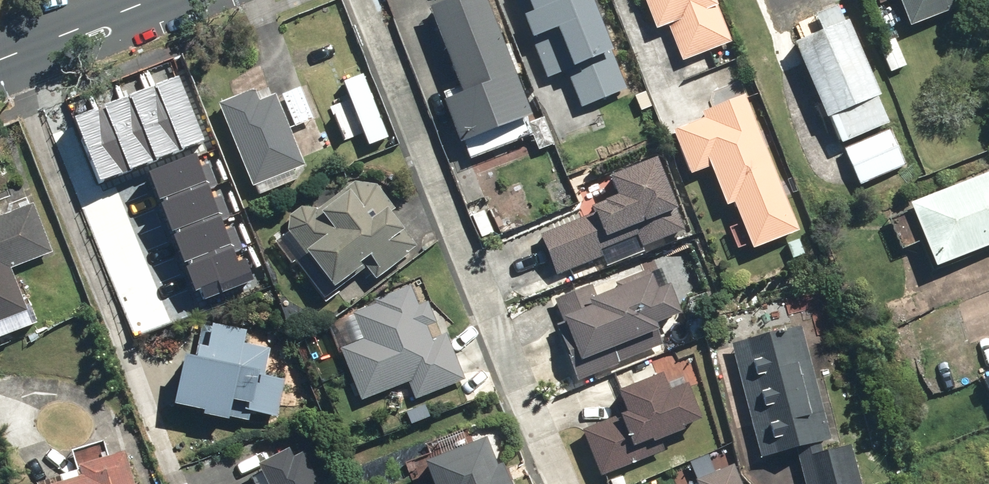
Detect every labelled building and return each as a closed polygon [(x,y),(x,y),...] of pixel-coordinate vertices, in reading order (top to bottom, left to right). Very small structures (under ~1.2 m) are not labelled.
[(423,8),(457,94),(436,102),(453,145),(525,117),(479,0),(442,0),(423,8)] [(519,16),(528,41),(543,78),(600,57),(608,78),(570,92),(577,109),(622,92),(587,0),(513,0),(516,8),(523,6),(526,13),(519,16)] [(652,33),(667,27),(681,63),(729,44),(712,0),(639,0),(652,33)] [(907,28),(974,0),(896,0),(907,28)] [(834,6),(812,15),(820,32),(792,45),(805,73),(801,75),(822,121),(826,120),(855,187),(905,165),(834,6)] [(896,39),(877,46),(887,77),(906,71),(896,39)] [(242,109),(236,94),(214,103),(247,189),(251,188),(255,196),(295,180),(291,172),(302,167),(287,129),(308,121),(296,91),(275,99),(274,97),(242,109)] [(667,121),(688,176),(709,168),(724,208),(732,205),(749,250),(794,233),(741,93),(667,121)] [(540,117),(524,124),(535,151),(551,144),(540,117)] [(198,208),(189,212),(169,162),(185,156),(175,130),(159,137),(156,128),(112,146),(108,135),(72,149),(76,160),(110,246),(137,236),(135,232),(150,226),(156,242),(195,227),(197,232),(206,229),(198,208)] [(650,160),(605,178),(613,197),(584,209),(597,240),(671,211),(650,160)] [(885,228),(896,254),(922,243),(932,269),(988,246),(988,172),(906,206),(911,218),(885,228)] [(369,283),(409,255),(414,251),(409,244),(389,215),(394,211),(376,186),(354,182),(316,212),(300,207),(285,218),(285,234),(274,242),(299,278),(303,275),(327,308),(340,299),(332,289),(358,270),(354,264),(365,256),(376,272),(366,279),(369,283)] [(28,329),(7,270),(51,254),(30,195),(3,205),(4,208),(0,210),(0,339),(28,329)] [(217,215),(226,238),(208,245),(215,261),(233,254),(243,279),(264,271),(238,207),(217,215)] [(583,218),(536,238),(553,278),(600,257),(583,218)] [(574,363),(655,334),(652,327),(676,319),(661,278),(649,282),(645,271),(612,282),(615,291),(594,299),(591,290),(590,285),(551,300),(552,304),(574,363)] [(464,380),(455,360),(422,280),(370,301),(372,305),(348,315),(359,342),(337,351),(357,400),(404,381),(412,401),(464,380)] [(198,413),(197,420),(224,424),(227,402),(248,405),(247,415),(277,419),(282,378),(261,375),(264,351),(240,347),(243,331),(202,325),(200,339),(195,338),(192,361),(176,359),(169,409),(198,413)] [(798,326),(727,345),(758,459),(829,440),(798,326)] [(665,396),(654,372),(613,393),(622,412),(578,434),(599,476),(620,466),(615,455),(645,441),(648,446),(679,431),(678,428),(695,419),(680,388),(665,396)] [(530,473),(520,476),(517,467),(499,474),(496,467),(502,465),(491,438),(420,465),(427,483),(534,483),(530,473)] [(796,461),(803,483),(858,483),(847,446),(796,461)] [(124,471),(135,467),(130,452),(103,461),(99,449),(70,459),(74,472),(53,479),(55,483),(129,483),(124,471)] [(297,457),(289,462),(283,452),(254,468),(258,476),(250,480),(252,483),(312,483),(297,457)] [(731,466),(696,481),(697,483),(739,483),(731,466)]
